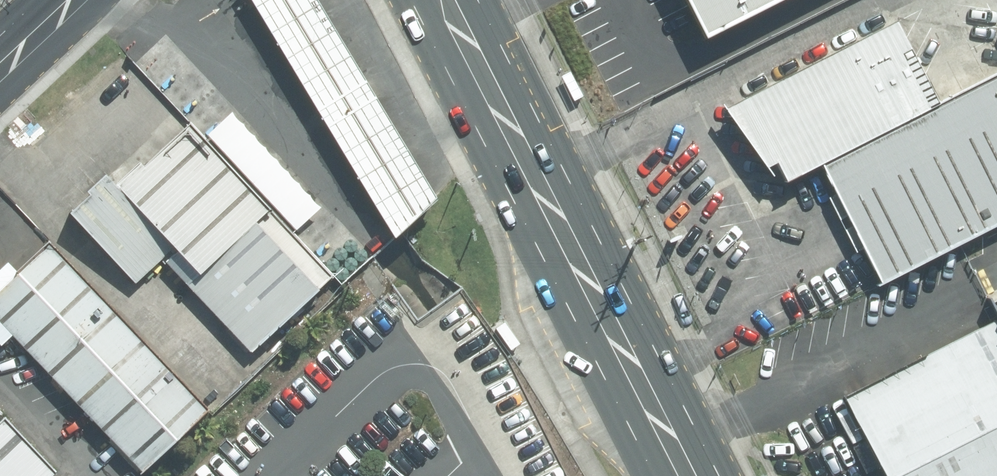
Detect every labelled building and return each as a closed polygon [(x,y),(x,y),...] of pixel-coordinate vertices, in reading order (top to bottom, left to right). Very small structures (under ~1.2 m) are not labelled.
[(309,0),(244,0),(387,236),(426,197),(309,0)] [(699,44),(786,0),(677,0),(699,44)] [(781,185),(815,168),(934,109),(891,25),(719,113),(761,172),(772,167),(781,185)] [(575,95),(584,91),(571,66),(562,71),(575,95)] [(815,168),(877,288),(996,226),(996,76),(934,109),(815,168)] [(328,278),(186,128),(140,170),(135,166),(109,190),(97,180),(81,196),(84,200),(63,220),(134,285),(168,252),(257,346),(328,278)] [(43,247),(0,288),(0,333),(136,475),(202,413),(43,247)] [(984,324),(996,349),(996,317),(984,324)] [(505,322),(495,329),(511,351),(521,344),(505,322)] [(847,394),(889,475),(996,475),(996,349),(984,324),(847,394)] [(0,421),(0,475),(52,475),(0,421)]
